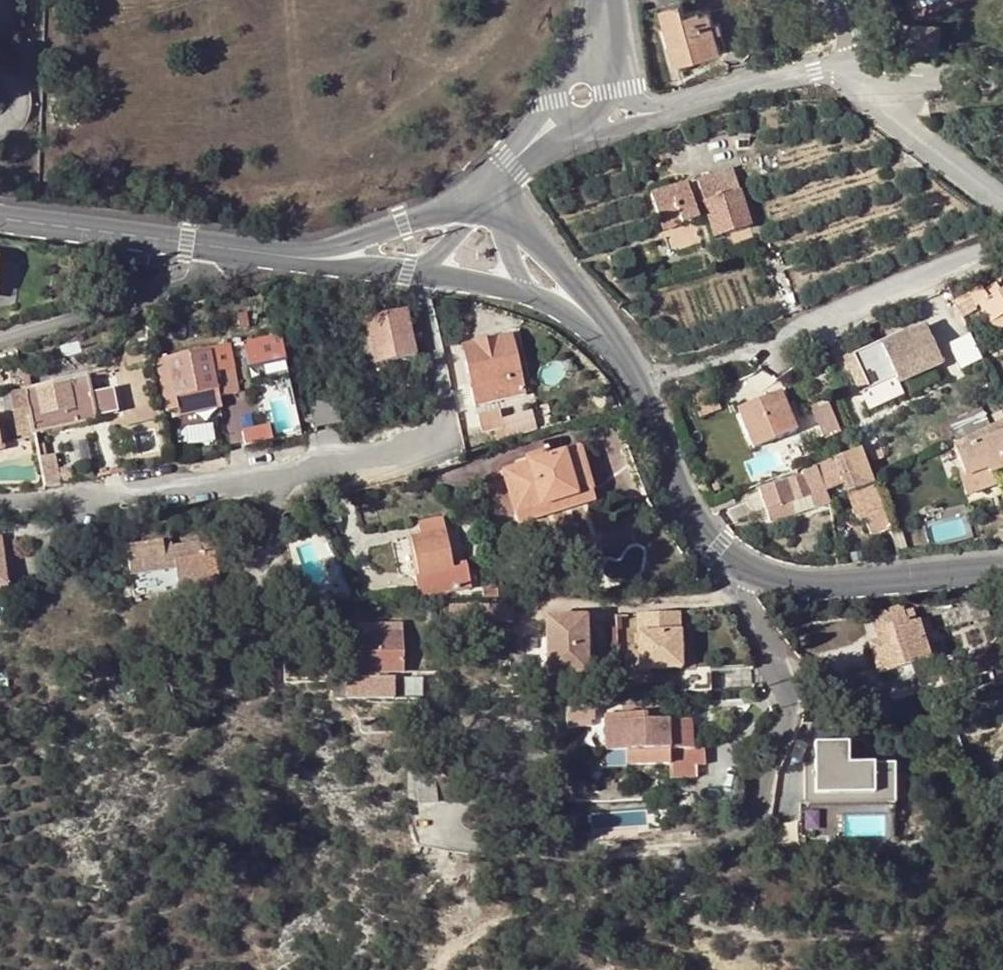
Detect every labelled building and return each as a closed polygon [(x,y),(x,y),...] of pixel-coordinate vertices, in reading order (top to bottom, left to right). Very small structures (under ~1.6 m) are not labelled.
[(659,7),(674,63),(677,62),(720,52),(718,44),(715,34),(713,25),(708,9),(701,11),(700,9),(683,13),(679,2),(659,7)] [(722,32),(720,23),(713,25),(715,34),(722,32)] [(693,205),(690,197),(685,182),(650,195),(662,231),(708,218),(714,238),(749,227),(731,169),(696,180),(701,195),(703,202),(693,205)] [(701,195),(690,197),(693,205),(703,202),(701,195)] [(545,213),(535,197),(530,200),(541,217),(545,213)] [(989,326),(1002,318),(1002,290),(987,299),(979,288),(955,303),(958,308),(969,302),(974,310),(978,307),(989,326)] [(915,307),(880,324),(890,343),(926,327),(915,307)] [(418,358),(407,309),(361,320),(372,368),(418,358)] [(989,326),(994,334),(1002,329),(1002,318),(989,326)] [(361,320),(347,323),(358,371),(372,368),(361,320)] [(842,358),(860,397),(894,382),(896,386),(943,366),(926,327),(880,348),(877,342),(842,358)] [(510,335),(457,347),(472,408),(524,397),(510,335)] [(281,339),(243,347),(247,369),(285,360),(281,339)] [(227,351),(156,365),(166,415),(176,412),(178,418),(220,408),(218,399),(237,395),(227,351)] [(570,362),(561,365),(564,373),(573,372),(570,362)] [(88,379),(23,391),(29,418),(32,437),(97,423),(88,379)] [(894,382),(860,397),(865,408),(898,392),(896,386),(894,382)] [(23,391),(6,394),(7,400),(10,413),(12,420),(29,418),(23,391)] [(779,394),(735,412),(751,451),(795,433),(779,394)] [(310,406),(312,417),(315,429),(339,424),(335,402),(310,406)] [(825,403),(810,409),(816,423),(825,443),(840,436),(825,403)] [(984,416),(989,427),(1002,420),(1002,407),(984,416)] [(951,423),(959,441),(989,427),(980,409),(951,423)] [(498,411),(476,417),(480,433),(502,428),(498,411)] [(304,435),(316,433),(315,429),(312,417),(300,419),(304,435)] [(825,443),(816,423),(805,428),(813,447),(825,443)] [(953,447),(954,450),(1002,433),(1002,424),(953,447)] [(505,430),(494,433),(496,443),(508,440),(505,430)] [(243,436),(245,448),(263,444),(260,433),(243,436)] [(954,450),(965,480),(958,482),(964,500),(993,489),(990,477),(1002,472),(1002,433),(954,450)] [(35,447),(37,461),(47,459),(46,444),(35,447)] [(548,457),(530,462),(504,470),(518,513),(594,490),(581,447),(548,457)] [(528,453),(530,462),(548,457),(545,450),(528,453)] [(872,483),(860,450),(832,462),(855,520),(864,518),(872,538),(889,532),(872,483)] [(37,461),(43,489),(61,486),(55,457),(47,459),(37,461)] [(830,507),(815,469),(800,474),(802,478),(758,493),(770,527),(830,507)] [(594,490),(518,513),(521,523),(597,500),(594,490)] [(730,498),(708,507),(712,512),(713,515),(733,506),(730,498)] [(422,537),(447,532),(445,520),(419,526),(422,537)] [(420,582),(414,583),(418,600),(471,589),(466,567),(457,569),(447,532),(422,537),(411,539),(420,582)] [(198,540),(199,543),(201,557),(214,557),(232,553),(229,536),(198,540)] [(403,540),(414,583),(420,582),(411,539),(403,540)] [(174,572),(175,584),(217,577),(214,557),(201,557),(199,543),(162,548),(161,543),(125,548),(130,579),(174,572)] [(217,577),(175,584),(178,596),(219,589),(217,577)] [(479,609),(450,610),(450,622),(479,621),(479,625),(515,625),(515,606),(479,608),(479,609)] [(878,651),(868,653),(875,677),(895,672),(908,668),(929,663),(923,641),(932,639),(927,621),(916,623),(913,612),(902,615),(898,608),(870,617),(876,641),(878,651)] [(678,615),(637,615),(637,671),(679,671),(678,615)] [(586,617),(544,618),(545,678),(587,677),(586,617)] [(423,620),(404,621),(405,635),(424,634),(423,620)] [(401,635),(357,636),(357,677),(401,676),(401,635)] [(866,644),(868,653),(878,651),(876,641),(866,644)] [(908,668),(895,672),(898,685),(912,681),(908,668)] [(679,678),(680,696),(712,695),(712,677),(679,678)] [(390,684),(341,685),(342,706),(391,705),(390,684)] [(580,714),(566,715),(566,729),(591,727),(589,706),(579,706),(580,714)] [(649,718),(601,717),(602,754),(624,754),(624,767),(669,767),(668,781),(692,780),(691,722),(648,722),(649,718)] [(814,745),(814,757),(847,747),(847,744),(814,745)] [(804,766),(805,805),(894,805),(894,765),(847,766),(847,747),(814,757),(814,766),(804,766)] [(433,774),(415,777),(418,806),(437,803),(433,774)]
